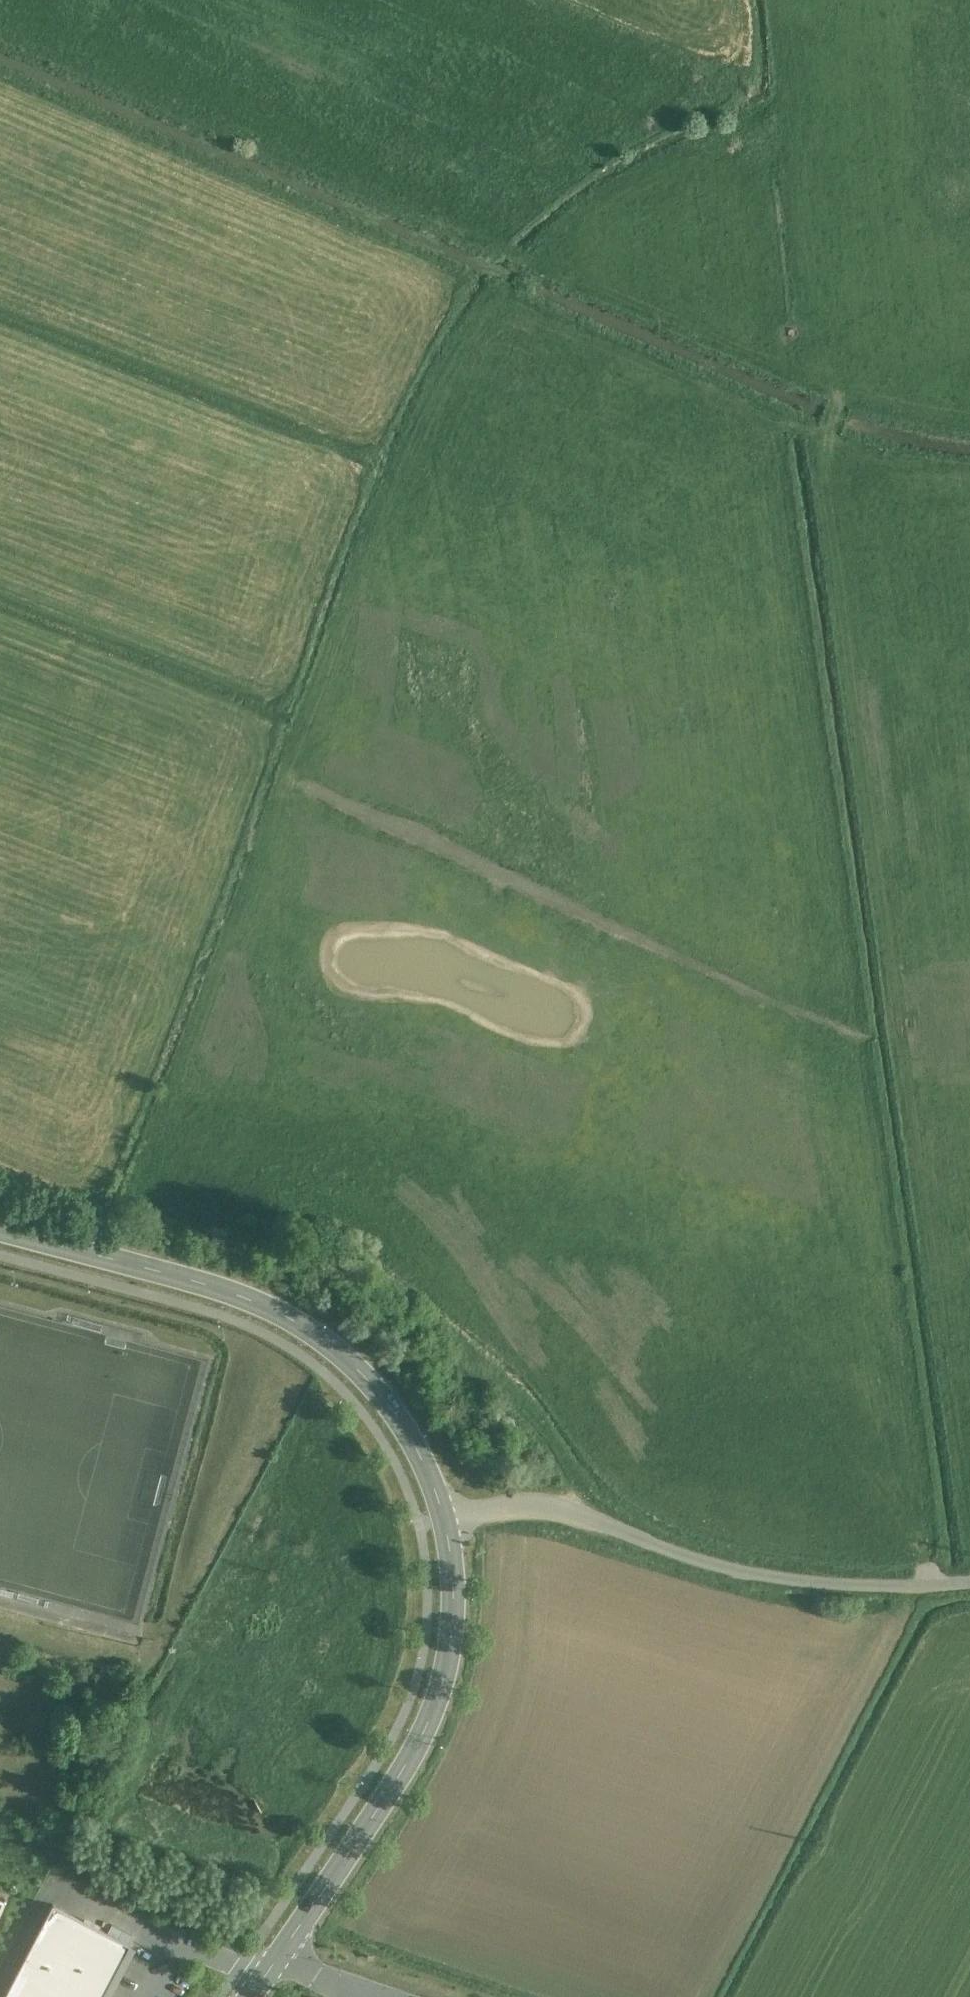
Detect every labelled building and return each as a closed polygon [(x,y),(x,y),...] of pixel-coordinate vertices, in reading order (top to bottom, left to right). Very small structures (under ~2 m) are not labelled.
[(3,1996),(100,1996),(129,1942),(52,1902),(3,1996)]
